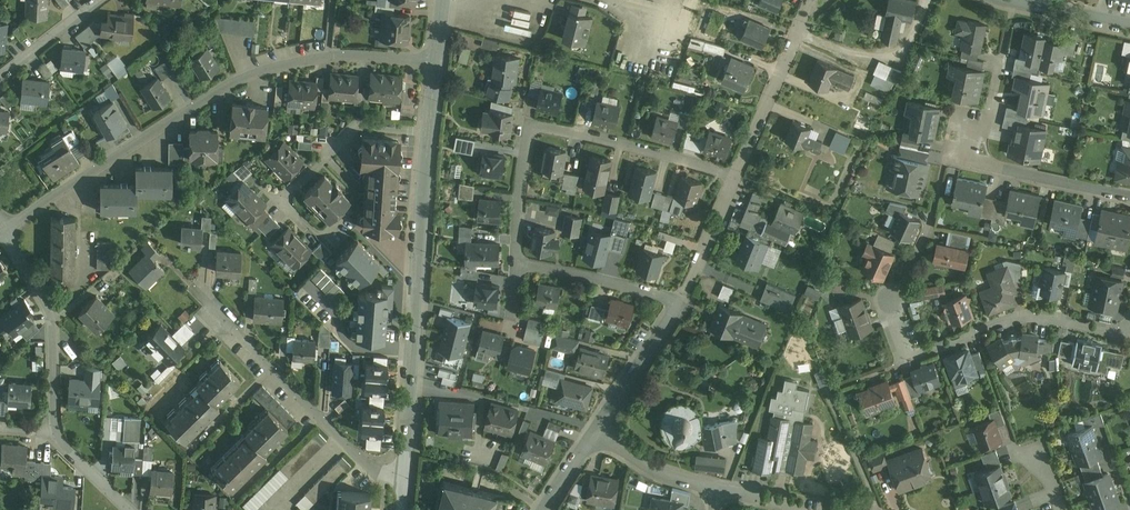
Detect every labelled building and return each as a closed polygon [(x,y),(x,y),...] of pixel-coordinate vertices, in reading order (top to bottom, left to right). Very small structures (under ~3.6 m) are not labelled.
[(26,17),(46,18),(47,0),(27,0),(26,17)] [(67,0),(57,0),(63,8),(70,3),(68,1),(67,0)] [(759,2),(778,10),(782,0),(759,0),(759,2)] [(914,0),(889,0),(886,15),(887,16),(884,29),(882,40),(897,43),(902,19),(912,21),(916,1),(914,0)] [(713,11),(705,32),(716,36),(724,15),(713,11)] [(410,15),(383,12),(382,26),(408,28),(409,28),(408,28),(409,23),(410,15)] [(592,17),(578,14),(570,12),(563,39),(585,44),(592,17)] [(117,14),(109,13),(106,34),(107,34),(107,33),(121,35),(121,36),(131,37),(133,14),(125,13),(124,19),(117,18),(117,14)] [(886,15),(879,14),(876,27),(884,29),(887,16),(886,15)] [(229,19),(215,17),(221,32),(228,33),(229,19)] [(770,28),(749,19),(749,20),(745,18),(743,23),(747,25),(742,37),(762,46),(770,28)] [(236,19),(229,19),(228,33),(234,33),(236,19)] [(242,20),(236,19),(234,33),(241,34),(242,20)] [(249,21),(242,20),(241,34),(247,35),(249,21)] [(986,24),(968,20),(968,22),(959,20),(956,31),(965,33),(962,48),(979,52),(980,52),(986,24)] [(103,33),(94,21),(88,26),(97,37),(103,33)] [(256,21),(249,21),(247,35),(254,36),(256,21)] [(19,25),(12,30),(21,41),(27,36),(19,25)] [(97,37),(88,26),(82,31),(91,42),(97,37)] [(408,28),(382,26),(381,39),(389,40),(407,42),(408,34),(407,34),(408,29),(409,29),(408,28)] [(218,44),(209,30),(202,34),(211,49),(218,44)] [(82,31),(75,36),(84,47),(91,42),(82,31)] [(1046,37),(1026,33),(1023,47),(1029,49),(1027,59),(1027,60),(1034,61),(1039,63),(1040,63),(1045,39),(1045,40),(1046,37)] [(381,39),(375,38),(375,45),(388,46),(389,40),(381,39)] [(499,42),(484,38),(482,45),(497,49),(499,42)] [(706,42),(692,38),(688,47),(703,51),(704,49),(706,42)] [(1045,40),(1045,39),(1040,63),(1039,63),(1039,65),(1052,68),(1055,57),(1061,58),(1062,52),(1064,44),(1064,43),(1045,40)] [(1077,41),(1065,39),(1064,43),(1064,44),(1062,52),(1074,55),(1077,41)] [(726,47),(706,42),(704,49),(724,54),(726,47)] [(460,60),(468,62),(472,48),(464,46),(460,60)] [(85,51),(63,48),(61,67),(83,69),(85,51)] [(207,48),(190,59),(201,77),(218,67),(207,48)] [(979,52),(963,48),(961,56),(969,58),(977,60),(979,52)] [(120,77),(131,68),(119,53),(101,67),(107,74),(114,69),(120,77)] [(518,57),(497,54),(494,79),(510,81),(515,81),(518,57)] [(746,64),(732,58),(732,57),(723,78),(733,83),(734,80),(745,84),(744,87),(745,87),(745,88),(754,66),(746,63),(746,64)] [(1027,59),(1017,57),(1015,68),(1032,72),(1034,61),(1027,60),(1027,59)] [(977,60),(969,58),(967,68),(982,71),(984,61),(977,60)] [(837,67),(818,59),(809,82),(828,90),(831,81),(836,68),(837,67)] [(52,73),(44,62),(38,67),(46,78),(52,73)] [(162,64),(155,69),(162,80),(169,75),(162,64)] [(967,68),(951,64),(948,75),(956,77),(952,95),(978,101),(984,71),(982,71),(967,68)] [(902,72),(891,67),(886,78),(897,83),(902,72)] [(143,68),(136,72),(141,80),(148,76),(143,68)] [(855,75),(836,68),(831,81),(849,89),(855,75)] [(1032,72),(1015,68),(1013,76),(1016,77),(1016,76),(1030,79),(1032,72)] [(345,74),(331,73),(330,81),(329,82),(329,85),(330,86),(330,88),(329,97),(342,99),(345,74)] [(386,74),(372,73),(369,98),(383,99),(386,74)] [(358,76),(345,74),(342,99),(355,100),(356,91),(356,89),(358,88),(358,86),(357,84),(358,76)] [(401,76),(386,74),(383,99),(399,101),(401,76)] [(887,79),(876,74),(871,84),(883,89),(887,79)] [(541,77),(535,75),(532,87),(538,89),(541,77)] [(1030,79),(1016,76),(1016,77),(1014,87),(1025,90),(1021,107),(1042,112),(1041,114),(1043,115),(1049,83),(1030,79)] [(157,78),(141,88),(154,108),(170,97),(157,78)] [(510,81),(494,79),(494,78),(492,78),(490,78),(491,79),(490,83),(487,82),(486,91),(488,91),(488,92),(509,98),(512,88),(509,87),(510,81)] [(48,83),(32,81),(32,80),(23,79),(20,100),(21,100),(22,99),(37,101),(37,102),(47,103),(49,82),(48,82),(48,83)] [(304,81),(290,80),(289,88),(288,89),(288,92),(289,93),(288,104),(301,106),(304,81)] [(745,84),(734,80),(733,83),(732,86),(734,89),(743,93),(745,87),(744,87),(745,84)] [(316,83),(304,81),(301,106),(314,107),(315,96),(317,95),(317,93),(316,91),(316,89),(317,83),(316,83)] [(601,82),(594,81),(591,92),(598,93),(601,82)] [(112,84),(105,89),(111,100),(119,96),(112,84)] [(283,86),(276,85),(275,101),(281,102),(283,86)] [(330,88),(323,87),(323,90),(322,101),(329,101),(329,97),(330,88)] [(563,93),(542,88),(537,107),(558,112),(563,93)] [(881,103),(884,96),(867,90),(865,98),(881,103)] [(363,92),(356,91),(355,100),(354,104),(361,105),(363,92)] [(0,96),(0,98),(7,108),(14,103),(5,92),(0,96)] [(651,94),(647,109),(653,111),(658,96),(651,94)] [(613,97),(611,97),(610,99),(603,97),(602,103),(617,106),(618,101),(617,99),(616,98),(613,97)] [(504,104),(492,101),(491,111),(493,111),(493,110),(503,112),(504,104)] [(940,108),(908,101),(905,113),(913,114),(909,132),(912,133),(912,134),(919,135),(934,139),(940,108)] [(126,125),(113,102),(94,113),(102,126),(103,126),(108,135),(107,135),(108,136),(126,125)] [(602,103),(598,102),(594,121),(615,126),(620,107),(617,106),(602,103)] [(246,105),(233,104),(230,132),(264,136),(267,107),(254,106),(254,103),(247,103),(246,105)] [(513,107),(504,104),(503,112),(513,113),(513,107)] [(1029,111),(1007,106),(1005,114),(1027,118),(1029,111)] [(669,119),(657,116),(652,135),(673,141),(678,122),(681,111),(672,109),(669,119)] [(6,131),(9,112),(8,112),(0,111),(0,130),(6,131)] [(503,112),(493,111),(492,121),(491,131),(491,132),(510,135),(513,113),(503,112)] [(1027,118),(1005,114),(1002,126),(1017,129),(1019,124),(1026,125),(1027,118)] [(492,121),(485,120),(484,130),(491,131),(492,121)] [(811,128),(793,121),(786,140),(804,147),(804,146),(808,136),(811,128)] [(1026,125),(1019,124),(1017,129),(1014,143),(1011,142),(1008,154),(1022,157),(1022,156),(1026,157),(1026,158),(1040,161),(1046,130),(1026,125)] [(198,129),(196,131),(190,131),(190,148),(190,157),(203,158),(204,129),(198,129)] [(211,131),(209,129),(204,129),(203,158),(216,158),(217,158),(217,148),(217,131),(211,131)] [(691,129),(685,145),(703,151),(708,135),(691,129)] [(72,130),(62,136),(70,147),(79,141),(72,130)] [(1123,130),(1121,138),(1123,139),(1129,140),(1129,132),(1127,132),(1127,131),(1123,130)] [(909,133),(903,131),(901,144),(917,148),(919,135),(912,134),(912,133),(909,132),(909,133)] [(731,138),(710,132),(704,151),(725,157),(731,138)] [(851,138),(836,132),(833,140),(847,146),(851,138)] [(70,147),(62,136),(51,143),(57,152),(42,161),(54,179),(80,163),(70,147)] [(822,142),(808,136),(804,146),(818,152),(822,142)] [(477,140),(465,138),(463,150),(475,152),(477,140)] [(399,141),(363,139),(361,168),(368,168),(363,228),(397,230),(398,212),(394,212),(399,141)] [(312,141),(299,140),(298,148),(312,149),(312,141)] [(847,146),(833,140),(830,147),(844,154),(847,146)] [(284,142),(278,147),(276,147),(274,149),(274,151),(266,159),(276,169),(293,151),(284,142)] [(183,143),(169,143),(169,163),(183,164),(183,147),(183,143)] [(917,148),(901,144),(898,156),(915,160),(918,148),(917,148)] [(1123,147),(1122,150),(1118,149),(1116,158),(1120,159),(1116,178),(1129,181),(1129,148),(1124,147),(1123,147)] [(566,151),(547,148),(543,169),(562,173),(566,151)] [(293,151),(276,169),(285,178),(293,170),(295,170),(297,168),(297,167),(302,161),(293,151)] [(506,156),(484,153),(481,173),(503,176),(506,156)] [(611,160),(592,156),(585,187),(604,192),(611,160)] [(898,156),(894,156),(891,168),(899,170),(894,189),(922,195),(929,163),(915,160),(898,156)] [(235,170),(243,179),(251,173),(243,164),(235,170)] [(657,171),(638,166),(632,187),(641,190),(651,192),(657,171)] [(136,185),(136,193),(143,193),(143,192),(162,192),(162,194),(171,194),(171,195),(172,195),(172,167),(171,167),(171,168),(151,168),(151,167),(144,167),(144,168),(137,168),(137,167),(136,167),(136,185)] [(579,175),(565,173),(563,187),(577,190),(579,175)] [(325,176),(305,196),(329,221),(349,200),(340,191),(341,189),(336,184),(335,186),(325,176)] [(702,182),(683,176),(677,197),(675,197),(670,211),(681,214),(686,200),(695,203),(702,182)] [(987,184),(957,178),(955,191),(954,191),(954,194),(955,194),(953,204),(954,204),(954,201),(970,204),(968,213),(980,215),(980,214),(984,198),(987,184)] [(254,193),(243,182),(226,199),(237,210),(254,193)] [(475,185),(461,183),(459,198),(474,200),(475,185)] [(136,211),(136,193),(136,185),(127,185),(128,184),(121,184),(121,185),(101,185),(101,184),(100,184),(100,211),(101,211),(101,210),(110,210),(110,209),(129,209),(129,211),(136,211)] [(770,189),(758,184),(756,190),(767,195),(770,189)] [(641,190),(632,187),(630,194),(640,196),(641,190)] [(1040,196),(1011,190),(1008,203),(1006,211),(1007,212),(1023,215),(1021,224),(1033,226),(1040,196)] [(667,194),(656,191),(652,205),(663,208),(667,194)] [(755,192),(747,212),(760,217),(768,198),(755,192)] [(254,193),(237,210),(248,221),(262,207),(265,204),(254,193)] [(621,196),(606,193),(603,208),(617,211),(621,196)] [(675,197),(667,194),(663,208),(670,211),(675,197)] [(996,201),(984,198),(980,214),(992,217),(996,201)] [(1082,205),(1055,199),(1050,224),(1051,224),(1052,222),(1066,225),(1064,234),(1075,236),(1075,235),(1080,216),(1082,205)] [(502,202),(480,200),(478,219),(500,221),(502,202)] [(1008,203),(996,201),(992,217),(1005,220),(1007,212),(1006,211),(1008,203)] [(801,211),(782,202),(773,222),(792,230),(792,231),(801,211)] [(907,206),(890,202),(886,212),(897,217),(900,210),(904,212),(907,206)] [(262,207),(248,221),(254,227),(256,225),(256,224),(268,213),(262,207)] [(1118,213),(1102,209),(1101,214),(1098,229),(1103,230),(1100,243),(1111,245),(1118,213)] [(904,212),(900,210),(897,217),(891,231),(911,240),(920,220),(904,212)] [(760,217),(747,212),(742,225),(750,228),(755,230),(760,219),(760,217)] [(1101,214),(1093,212),(1092,219),(1090,227),(1098,229),(1101,214)] [(274,219),(268,213),(256,224),(256,225),(262,231),(274,219)] [(1118,213),(1111,245),(1128,249),(1129,238),(1129,215),(1118,213)] [(582,218),(566,215),(563,233),(579,236),(582,218)] [(211,216),(202,216),(201,228),(202,228),(202,229),(210,230),(211,216)] [(1080,216),(1075,235),(1088,238),(1090,227),(1092,219),(1080,216)] [(74,218),(52,217),(51,281),(73,281),(74,253),(77,253),(77,246),(74,246),(74,218)] [(628,221),(616,218),(612,232),(624,235),(628,221)] [(274,219),(262,231),(268,237),(280,225),(274,219)] [(766,222),(760,219),(755,230),(750,228),(747,235),(762,241),(765,234),(762,232),(766,222)] [(792,230),(773,222),(772,224),(766,222),(762,232),(765,234),(774,238),(786,244),(791,232),(792,230)] [(201,228),(182,227),(181,241),(188,242),(188,245),(190,245),(190,244),(201,245),(202,229),(202,228),(201,228)] [(1098,229),(1090,227),(1088,238),(1096,239),(1095,242),(1100,243),(1103,230),(1098,229)] [(289,228),(272,245),(283,256),(300,239),(289,228)] [(472,228),(460,228),(460,236),(472,236),(472,228)] [(555,231),(536,228),(532,249),(551,252),(555,231)] [(684,239),(660,230),(658,237),(682,245),(684,239)] [(968,234),(952,231),(950,240),(967,243),(968,234)] [(896,241),(879,233),(873,245),(891,253),(896,241)] [(774,238),(765,234),(762,241),(769,244),(768,245),(771,246),(772,245),(771,245),(774,238)] [(762,241),(747,235),(737,261),(759,269),(768,245),(769,244),(762,241)] [(472,236),(460,236),(459,244),(467,244),(472,244),(472,236)] [(609,241),(590,237),(585,258),(604,263),(609,241)] [(300,239),(283,256),(294,267),(301,259),(302,260),(304,260),(306,258),(306,256),(305,255),(311,250),(300,239)] [(379,263),(357,240),(337,260),(359,283),(379,263)] [(967,243),(950,240),(949,246),(965,250),(967,243)] [(112,241),(97,241),(97,242),(98,242),(98,268),(97,268),(97,269),(109,269),(111,267),(112,241)] [(148,242),(142,249),(147,254),(148,254),(154,260),(160,254),(148,242)] [(322,242),(312,251),(323,262),(332,252),(322,242)] [(873,245),(868,242),(864,252),(869,255),(863,269),(883,278),(894,254),(891,253),(873,245)] [(500,244),(478,244),(478,253),(467,253),(466,264),(478,264),(478,263),(500,264),(500,244)] [(478,244),(472,244),(467,244),(467,253),(478,253),(478,244)] [(949,246),(938,244),(935,259),(965,265),(968,250),(965,250),(949,246)] [(663,255),(644,249),(638,270),(657,275),(663,255)] [(241,253),(217,251),(216,271),(239,273),(241,253)] [(154,260),(148,254),(147,254),(130,271),(146,287),(163,270),(154,260)] [(1076,257),(1065,255),(1063,263),(1067,264),(1066,269),(1073,271),(1076,257)] [(1022,263),(1007,259),(1003,261),(1005,267),(1007,267),(1012,280),(1014,279),(1021,279),(1021,271),(1022,263)] [(1126,268),(1113,265),(1111,275),(1124,277),(1126,268)] [(109,269),(101,276),(108,283),(120,273),(113,266),(111,267),(109,269)] [(479,271),(461,267),(459,277),(478,279),(479,271)] [(1005,267),(989,273),(995,289),(982,293),(989,312),(1015,303),(1011,292),(1014,286),(1012,280),(1007,267),(1005,267)] [(1065,272),(1045,268),(1044,276),(1042,277),(1041,284),(1042,285),(1040,292),(1043,292),(1060,296),(1065,272)] [(345,292),(321,269),(312,278),(335,301),(345,292)] [(837,278),(821,271),(816,283),(832,290),(837,278)] [(1123,281),(1096,275),(1096,276),(1098,276),(1095,290),(1093,290),(1120,296),(1120,295),(1119,295),(1120,289),(1121,289),(1123,281)] [(257,279),(249,278),(248,292),(256,292),(257,279)] [(796,294),(767,282),(761,299),(789,311),(796,294)] [(499,286),(477,283),(475,303),(497,306),(499,286)] [(561,287),(539,283),(536,303),(539,303),(539,304),(544,305),(545,304),(556,306),(558,306),(561,287)] [(1042,285),(1034,283),(1032,294),(1042,297),(1043,292),(1040,292),(1042,285)] [(725,284),(720,296),(730,300),(735,288),(725,284)] [(818,300),(823,289),(812,284),(807,295),(818,300)] [(356,338),(385,340),(386,318),(390,318),(392,286),(383,286),(382,294),(359,292),(356,338)] [(937,286),(930,287),(932,296),(939,295),(937,286)] [(930,287),(918,289),(919,298),(932,296),(930,287)] [(1120,296),(1093,290),(1093,291),(1095,291),(1092,305),(1090,304),(1090,305),(1117,311),(1118,302),(1119,296),(1120,297),(1120,296)] [(113,313),(96,295),(79,311),(80,312),(81,311),(91,321),(90,322),(97,329),(113,313)] [(965,295),(944,303),(946,307),(942,315),(951,319),(951,320),(961,316),(964,318),(972,315),(968,302),(969,298),(966,297),(965,295)] [(282,302),(264,301),(265,297),(255,297),(253,320),(281,322),(283,299),(282,299),(282,302)] [(0,318),(0,327),(9,339),(34,321),(27,312),(32,308),(25,299),(0,318)] [(862,299),(839,307),(842,315),(848,329),(850,336),(855,334),(858,335),(860,334),(861,332),(872,328),(862,299)] [(633,305),(612,300),(607,319),(628,324),(633,305)] [(556,306),(545,304),(544,305),(544,310),(555,312),(556,306)] [(606,308),(592,304),(588,318),(602,322),(606,308)] [(767,324),(742,314),(742,313),(720,304),(710,328),(733,337),(733,336),(758,346),(767,324)] [(441,313),(453,315),(454,310),(442,307),(441,313)] [(848,329),(842,315),(833,318),(838,333),(848,329)] [(471,322),(448,316),(439,351),(462,357),(471,322)] [(541,320),(529,317),(527,326),(539,329),(541,320)] [(185,322),(171,335),(182,346),(195,332),(185,322)] [(171,335),(161,325),(145,340),(153,347),(150,349),(159,358),(161,355),(168,363),(183,348),(182,346),(171,335)] [(539,329),(527,326),(524,339),(540,344),(544,330),(539,329)] [(505,336),(483,330),(479,348),(476,357),(488,360),(490,351),(496,353),(500,354),(503,345),(505,336)] [(330,333),(319,332),(318,346),(329,347),(330,333)] [(580,339),(556,332),(552,345),(577,352),(580,339)] [(1016,335),(1012,335),(1010,337),(1010,340),(1005,341),(1003,338),(990,346),(990,347),(1002,366),(1003,365),(1010,361),(1017,356),(1016,353),(1017,353),(1017,352),(1020,351),(1021,352),(1026,353),(1029,353),(1029,350),(1031,335),(1023,334),(1022,337),(1017,338),(1017,339),(1016,335)] [(1052,340),(1038,339),(1038,336),(1031,335),(1029,350),(1036,351),(1051,353),(1051,352),(1053,341),(1052,341),(1052,340)] [(295,337),(287,336),(286,350),(293,350),(294,339),(295,339),(295,337)] [(295,339),(294,339),(293,350),(293,358),(294,358),(294,356),(301,357),(301,358),(302,359),(314,360),(315,341),(295,339)] [(1108,350),(1101,349),(1102,344),(1096,343),(1084,340),(1084,341),(1078,339),(1077,343),(1070,342),(1067,356),(1074,358),(1073,361),(1079,362),(1078,366),(1091,369),(1091,365),(1098,366),(1098,363),(1105,364),(1108,350)] [(1070,342),(1061,340),(1058,354),(1067,356),(1070,342)] [(513,348),(503,345),(500,354),(496,353),(495,357),(510,361),(513,348)] [(535,350),(519,346),(518,349),(513,348),(510,361),(508,366),(529,372),(535,350)] [(599,352),(581,347),(576,367),(604,375),(609,356),(598,353),(599,352)] [(1117,352),(1108,350),(1105,364),(1114,366),(1117,352)] [(968,351),(946,359),(953,376),(962,373),(964,379),(965,379),(977,374),(975,370),(970,356),(968,351)] [(1020,351),(1017,352),(1017,353),(1016,353),(1017,356),(1010,361),(1019,363),(1026,357),(1026,353),(1021,352),(1020,351)] [(979,352),(970,356),(975,370),(985,367),(979,352)] [(1117,352),(1114,366),(1121,368),(1124,353),(1117,352)] [(119,370),(128,362),(121,354),(112,361),(119,370)] [(374,355),(373,363),(386,364),(387,356),(374,355)] [(301,357),(294,356),(294,358),(293,358),(292,364),(301,365),(302,359),(301,358),(301,357)] [(346,357),(335,356),(332,392),(350,394),(352,377),(358,377),(359,363),(345,362),(346,357)] [(1049,359),(1050,368),(1058,367),(1058,359),(1049,359)] [(220,361),(196,384),(199,387),(215,403),(228,390),(230,391),(240,381),(220,361)] [(457,384),(458,371),(439,368),(439,364),(426,362),(425,373),(440,375),(439,381),(457,384)] [(366,363),(365,376),(386,378),(387,364),(386,364),(373,363),(366,363)] [(934,363),(912,371),(913,375),(919,391),(920,390),(926,388),(925,386),(940,381),(934,363)] [(168,366),(162,372),(165,376),(172,369),(168,366)] [(90,381),(70,379),(68,401),(69,401),(69,399),(77,400),(77,402),(98,403),(100,382),(98,382),(99,369),(87,368),(86,376),(90,376),(90,381)] [(566,373),(547,368),(544,377),(561,382),(562,379),(564,379),(566,373)] [(821,385),(829,382),(824,369),(816,372),(821,385)] [(162,372),(154,379),(158,383),(165,376),(162,372)] [(962,373),(953,376),(952,376),(956,388),(966,384),(965,379),(964,379),(962,373)] [(913,375),(904,379),(904,380),(905,380),(911,397),(921,394),(920,390),(919,391),(913,375)] [(386,378),(365,376),(364,390),(369,390),(384,391),(385,391),(386,378)] [(564,379),(562,379),(561,382),(557,400),(558,397),(572,401),(571,404),(587,408),(592,387),(564,379)] [(904,380),(895,383),(901,398),(910,395),(904,380)] [(880,385),(860,393),(868,414),(881,409),(881,408),(895,402),(887,381),(879,384),(880,385)] [(31,384),(9,383),(8,400),(9,400),(9,399),(17,400),(16,401),(30,402),(31,384)] [(262,385),(253,395),(258,400),(267,390),(262,385)] [(199,387),(176,410),(196,431),(196,430),(195,429),(208,417),(209,418),(219,408),(215,403),(199,387)] [(267,390),(258,400),(263,404),(272,395),(267,390)] [(384,391),(369,390),(369,398),(383,399),(384,391)] [(272,395),(263,404),(267,409),(277,400),(272,395)] [(369,398),(369,406),(383,407),(384,399),(369,398)] [(277,400),(267,409),(268,410),(272,414),(282,405),(277,400)] [(475,403),(440,400),(438,433),(472,436),(475,403)] [(518,410),(492,403),(486,427),(512,433),(518,410)] [(282,405),(272,414),(277,419),(286,409),(282,405)] [(363,405),(362,419),(383,420),(384,407),(383,407),(369,406),(363,405)] [(1000,408),(988,412),(991,420),(993,419),(996,426),(1005,423),(1000,408)] [(286,409),(277,419),(281,423),(291,414),(286,409)] [(196,431),(176,410),(165,421),(185,441),(196,431)] [(268,410),(244,433),(247,436),(263,452),(276,439),(277,440),(288,430),(287,429),(281,423),(277,419),(272,414),(268,410)] [(1083,419),(1086,427),(1091,425),(1092,428),(1104,424),(1101,413),(1083,419)] [(291,414),(281,423),(287,429),(296,419),(291,414)] [(675,419),(672,423),(662,423),(664,435),(674,431),(677,434),(681,435),(685,435),(688,434),(691,431),(693,428),(694,428),(702,426),(706,447),(736,442),(736,419),(702,425),(701,417),(691,418),(687,416),(682,415),(678,416),(675,419)] [(773,415),(768,438),(760,436),(759,440),(753,470),(771,474),(772,470),(780,472),(781,468),(786,469),(786,470),(803,474),(807,457),(815,459),(818,441),(810,439),(813,423),(795,419),(795,424),(789,423),(790,418),(773,415)] [(140,418),(126,417),(124,440),(125,440),(125,447),(134,448),(134,441),(138,441),(140,418)] [(383,420),(362,419),(360,432),(382,434),(383,420)] [(531,422),(524,419),(519,432),(526,434),(531,422)] [(991,420),(974,427),(978,439),(977,441),(979,447),(981,448),(1001,440),(996,426),(993,419),(991,420)] [(562,425),(550,420),(547,427),(559,432),(562,425)] [(1086,427),(1068,434),(1073,449),(1096,440),(1092,428),(1091,425),(1086,427)] [(543,436),(531,431),(521,454),(534,459),(543,436)] [(247,436),(213,470),(232,489),(266,455),(263,452),(247,436)] [(313,436),(280,469),(289,478),(322,446),(313,436)] [(555,441),(543,436),(534,459),(546,464),(555,441)] [(1096,440),(1073,449),(1078,463),(1079,463),(1097,457),(1102,455),(1096,440)] [(27,446),(2,444),(1,463),(12,464),(12,468),(12,472),(24,473),(25,473),(26,461),(27,446)] [(125,447),(113,447),(112,466),(133,468),(134,459),(135,448),(125,447)] [(922,448),(889,460),(900,490),(932,478),(922,448)] [(996,449),(981,455),(984,462),(986,462),(999,457),(996,449)] [(883,451),(870,456),(875,470),(888,465),(883,451)] [(505,470),(509,453),(502,452),(499,469),(505,470)] [(712,457),(711,460),(696,459),(695,468),(725,472),(727,458),(712,457)] [(999,457),(986,462),(988,468),(1001,463),(999,457)] [(1097,457),(1079,463),(1083,472),(1100,466),(1097,457)] [(143,460),(134,459),(133,468),(134,468),(133,473),(142,474),(143,460)] [(152,460),(143,460),(142,474),(151,475),(152,470),(151,470),(152,460)] [(34,461),(26,461),(25,473),(25,479),(33,479),(34,461)] [(43,462),(34,461),(33,479),(42,480),(42,476),(43,462)] [(338,461),(305,494),(314,503),(347,471),(338,461)] [(51,463),(43,462),(42,476),(43,476),(50,477),(51,463)] [(1000,466),(976,474),(982,489),(1005,480),(1000,466)] [(1100,466),(1083,472),(1086,481),(1103,475),(1100,466)] [(243,506),(247,509),(256,509),(289,478),(280,469),(243,506)] [(173,472),(152,470),(151,475),(150,490),(159,491),(159,490),(171,491),(171,492),(173,472)] [(1086,481),(1085,482),(1090,497),(1114,488),(1109,473),(1103,475),(1086,481)] [(618,480),(592,475),(592,477),(589,497),(588,499),(614,504),(618,480)] [(74,488),(62,487),(62,478),(50,477),(43,476),(42,476),(42,480),(41,496),(60,498),(60,507),(73,508),(74,488)] [(592,477),(584,476),(581,496),(589,497),(592,477)] [(1005,480),(982,489),(987,503),(1010,495),(1005,480)] [(443,483),(437,509),(502,509),(505,498),(443,483)] [(691,493),(673,488),(671,500),(683,503),(683,504),(689,505),(691,493)] [(1090,497),(1095,509),(1099,509),(1114,505),(1119,503),(1114,488),(1090,497)] [(337,490),(336,509),(370,509),(371,492),(337,490)] [(194,494),(193,509),(214,509),(215,495),(194,494)] [(305,494),(296,504),(302,509),(307,509),(314,503),(305,494)] [(653,497),(651,509),(653,509),(657,509),(682,509),(683,504),(683,503),(671,500),(653,497)] [(1000,506),(1001,509),(1018,509),(1015,501),(1000,506)]
